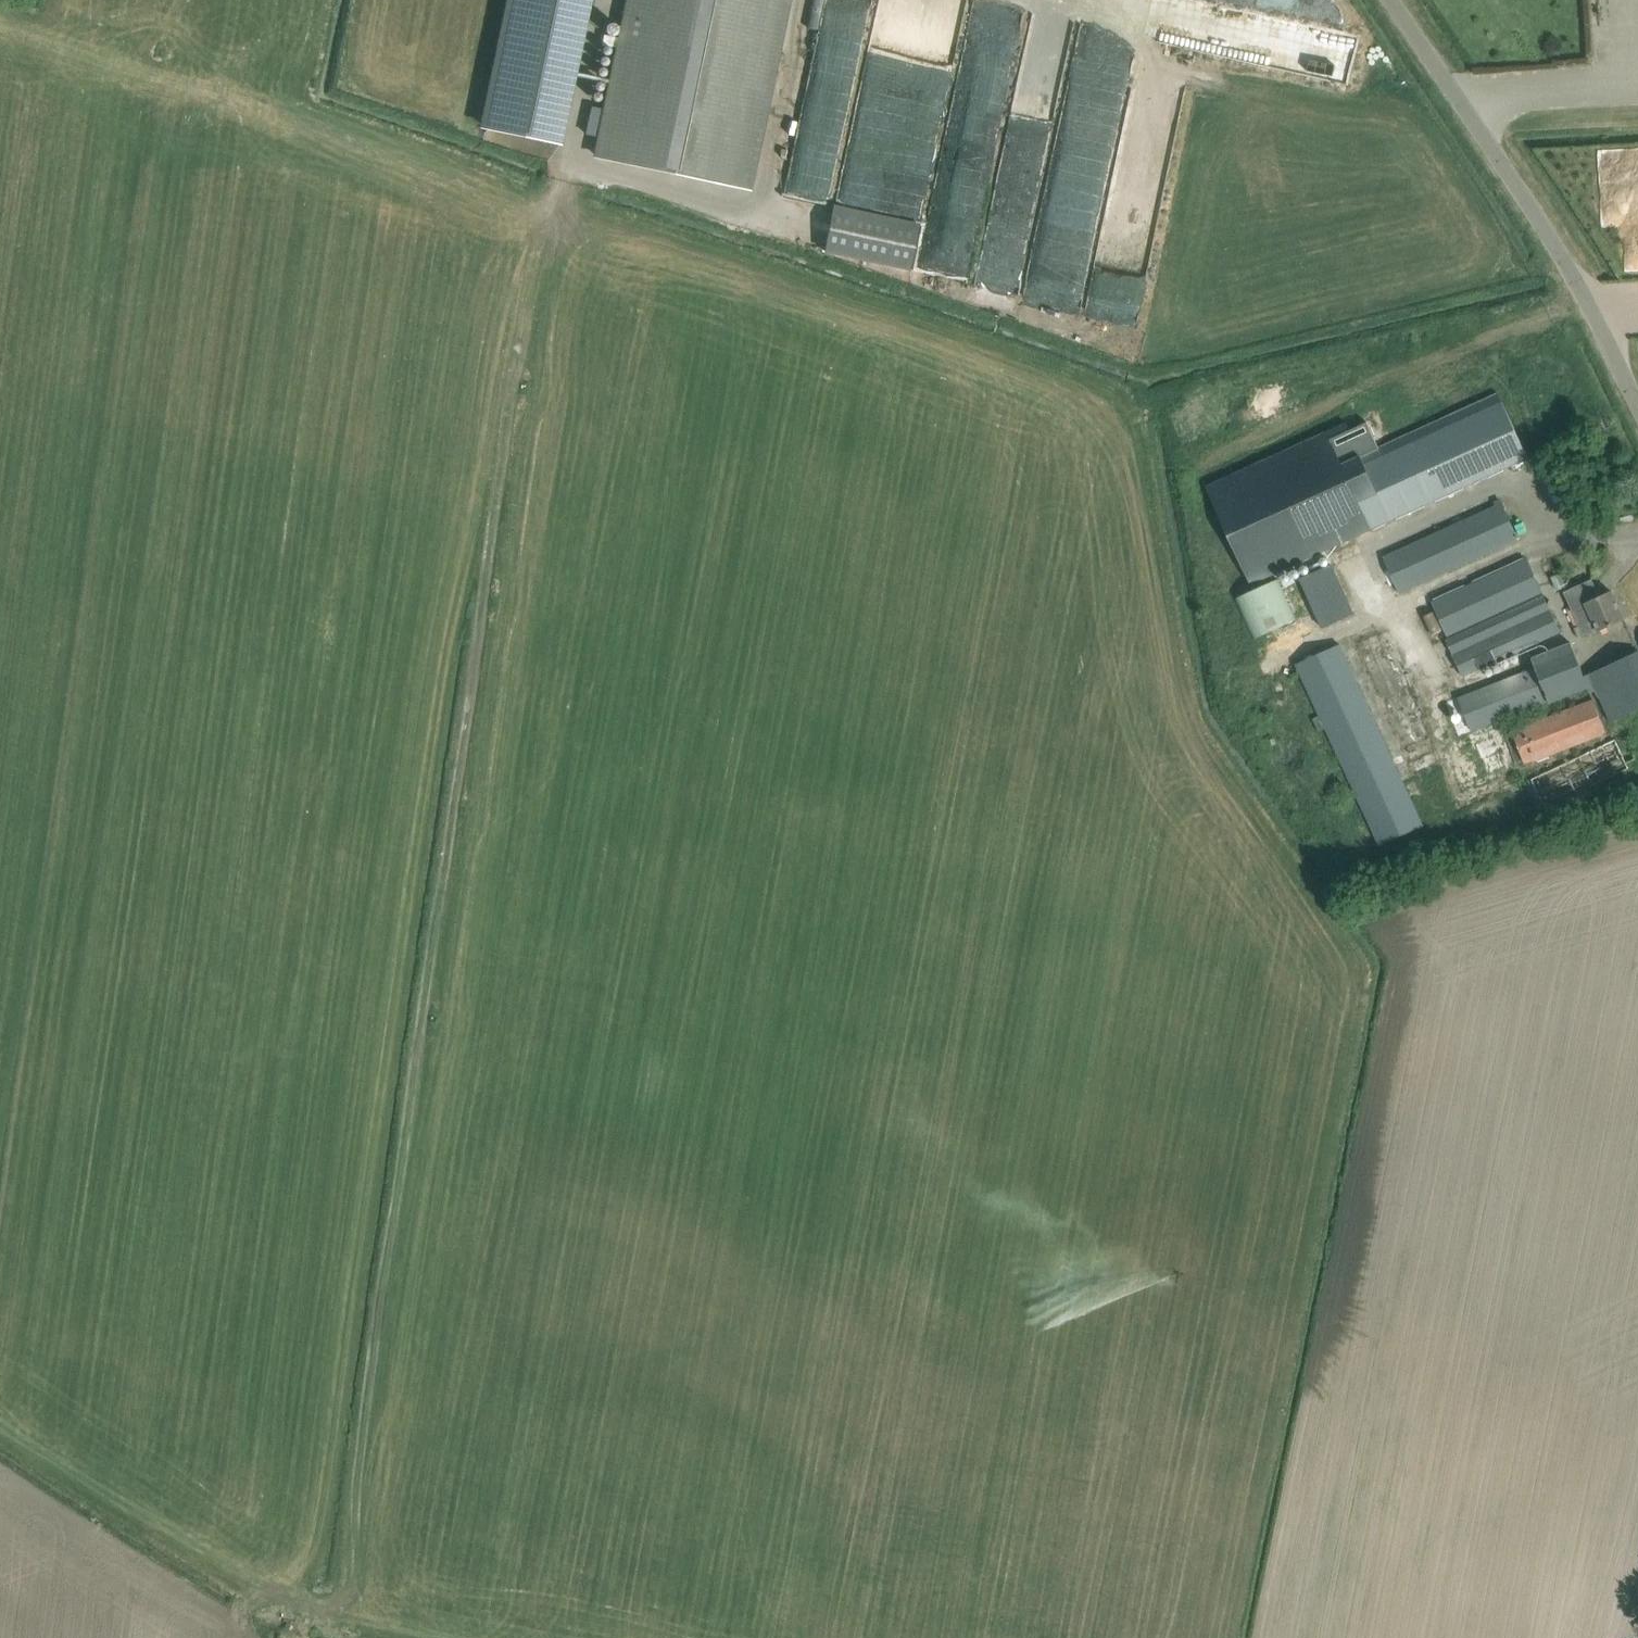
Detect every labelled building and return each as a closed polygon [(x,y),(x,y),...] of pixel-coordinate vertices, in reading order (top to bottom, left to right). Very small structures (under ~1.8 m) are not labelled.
[(489,128),(563,144),(594,0),(516,0),(489,128)] [(599,158),(749,190),(789,0),(632,0),(599,158)] [(1370,531),(1508,467),(1528,458),(1517,434),(1503,402),(1499,393),(1378,447),(1368,423),(1350,430),(1347,422),(1326,432),(1345,474),(1344,475),(1370,531)] [(1370,531),(1344,475),(1345,474),(1326,432),(1204,487),(1243,571),(1249,586),(1278,573),(1365,533),(1370,531)] [(1502,505),(1384,557),(1399,592),(1518,540),(1502,505)] [(1529,561),(1434,603),(1449,638),(1544,596),(1529,561)] [(1592,579),(1573,588),(1566,591),(1587,637),(1625,620),(1612,591),(1600,596),(1592,579)] [(1548,604),(1452,645),(1466,677),(1562,636),(1548,604)] [(1535,668),(1471,692),(1458,698),(1471,732),(1551,702),(1556,715),(1595,701),(1571,641),(1531,656),(1535,668)] [(1340,644),(1297,664),(1321,716),(1314,719),(1320,731),(1327,728),(1380,844),(1423,824),(1340,644)] [(1620,660),(1610,666),(1617,681),(1598,690),(1613,722),(1637,709),(1637,652),(1620,660)] [(1607,733),(1595,701),(1556,715),(1516,731),(1528,763),(1607,733)] [(1628,740),(1620,744),(1618,742),(1535,779),(1548,808),(1631,770),(1627,762),(1637,758),(1628,740)]
